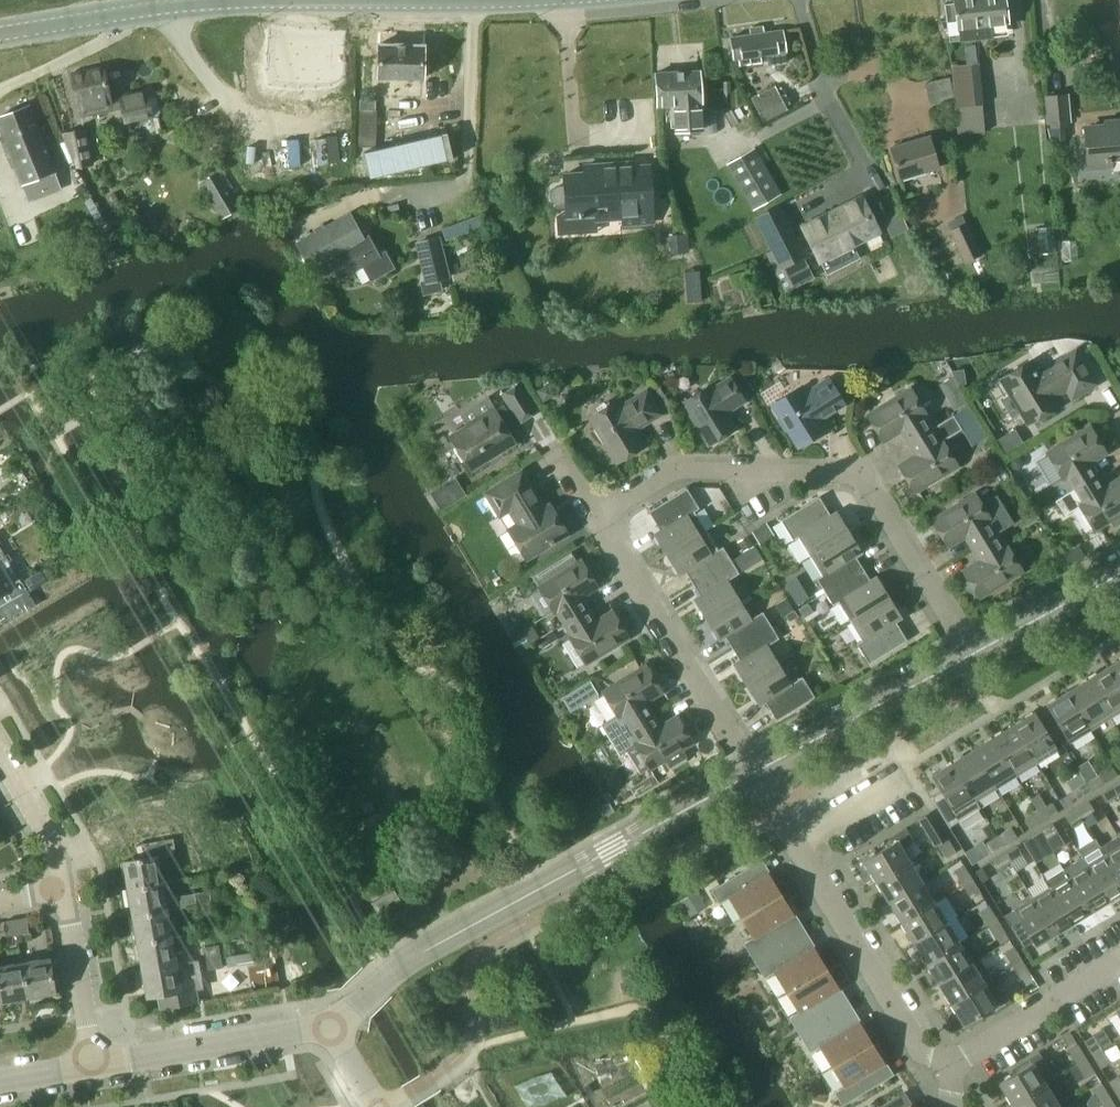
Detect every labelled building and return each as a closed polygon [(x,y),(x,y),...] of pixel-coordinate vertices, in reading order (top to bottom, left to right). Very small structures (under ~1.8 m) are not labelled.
[(943,3),(945,16),(945,19),(955,18),(956,27),(957,39),(976,37),(975,25),(971,0),(952,0),(952,2),(948,2),(943,3)] [(975,25),(976,37),(991,35),(989,23),(1006,21),(1003,0),(971,0),(975,25)] [(748,33),(745,33),(728,36),(729,36),(732,56),(766,51),(768,62),(784,60),(782,49),(783,48),(780,30),(780,28),(760,31),(759,26),(747,27),(748,33)] [(322,43),(260,43),(260,74),(322,74),(322,43)] [(377,76),(422,77),(422,67),(422,44),(378,43),(377,76)] [(970,55),(964,56),(965,65),(971,64),(976,63),(975,55),(970,55)] [(79,115),(80,117),(120,108),(123,121),(151,115),(157,113),(159,111),(156,98),(153,96),(147,97),(146,90),(109,97),(103,67),(71,74),(79,115)] [(653,72),(653,74),(655,104),(671,103),(673,129),(700,127),(698,101),(696,69),(653,72)] [(754,104),(761,118),(783,107),(776,93),(754,104)] [(1067,127),(1066,122),(1068,121),(1066,95),(1046,97),(1048,123),(1050,123),(1051,128),(1067,127)] [(21,184),(53,172),(28,105),(0,116),(0,129),(21,184)] [(1105,123),(1105,126),(1105,127),(1084,129),(1088,169),(1110,167),(1109,162),(1119,161),(1119,121),(1105,123)] [(444,151),(445,125),(365,123),(365,150),(444,151)] [(61,133),(76,167),(93,164),(86,128),(61,133)] [(890,147),(899,179),(937,167),(928,136),(890,147)] [(728,164),(755,210),(781,194),(765,167),(754,148),(728,164)] [(548,194),(548,196),(548,197),(548,198),(549,199),(549,200),(550,201),(551,202),(552,203),(553,204),(554,204),(555,205),(556,205),(567,205),(568,218),(595,217),(600,221),(605,221),(609,216),(623,215),(624,220),(624,224),(653,222),(650,165),(634,167),(634,163),(585,166),(586,173),(565,174),(565,186),(554,187),(553,187),(552,188),(551,189),(550,190),(549,191),(549,192),(548,193),(548,194)] [(218,170),(198,182),(213,208),(233,196),(218,170)] [(811,227),(808,228),(823,260),(854,245),(851,240),(877,227),(863,198),(842,208),(843,211),(811,227)] [(778,204),(754,216),(771,250),(781,269),(805,257),(779,208),(778,204)] [(348,215),(296,243),(310,268),(327,258),(338,278),(361,265),(370,280),(392,268),(383,253),(377,256),(366,237),(362,239),(348,215)] [(948,231),(963,263),(982,254),(966,222),(948,231)] [(669,236),(670,259),(698,257),(689,234),(669,236)] [(416,243),(425,282),(447,277),(437,238),(416,243)] [(1071,397),(1094,383),(1075,352),(1037,374),(1029,361),(1001,379),(1011,395),(1001,400),(1011,416),(1020,410),(1028,424),(1057,406),(1051,397),(1066,388),(1071,397)] [(963,370),(950,372),(959,388),(965,385),(963,370)] [(953,412),(967,404),(952,377),(938,386),(953,412)] [(688,410),(686,411),(695,427),(698,425),(709,444),(734,429),(723,412),(743,400),(730,378),(710,391),(707,386),(683,401),(688,410)] [(820,388),(803,398),(797,389),(772,404),(780,418),(778,419),(784,430),(787,429),(798,447),(802,444),(814,441),(814,437),(823,431),(817,420),(843,404),(828,379),(818,385),(820,388)] [(547,384),(534,393),(542,405),(555,396),(547,384)] [(502,393),(519,422),(534,412),(517,385),(502,393)] [(900,429),(908,442),(917,437),(930,430),(922,416),(925,414),(910,389),(895,399),(893,397),(878,406),(879,408),(867,416),(882,440),(900,429)] [(594,429),(603,444),(605,443),(617,462),(642,447),(631,430),(659,413),(646,392),(618,408),(614,402),(590,417),(596,427),(594,429)] [(450,436),(470,469),(514,442),(493,409),(450,436)] [(917,437),(908,442),(916,456),(899,467),(914,491),(926,484),(927,486),(942,477),(941,474),(956,465),(942,441),(961,430),(952,415),(930,430),(917,437)] [(1073,489),(1095,476),(1087,463),(1105,452),(1090,428),(1078,435),(1076,433),(1061,442),(1062,444),(1047,454),(1062,478),(1065,476),(1073,489)] [(491,489),(485,493),(493,506),(499,503),(505,512),(508,510),(517,524),(513,526),(521,539),(520,543),(517,545),(526,559),(540,550),(544,551),(549,548),(550,544),(567,534),(554,513),(549,517),(543,508),(521,471),(491,489)] [(1063,515),(1079,506),(1093,529),(1109,520),(1113,527),(1119,523),(1119,479),(1103,490),(1095,476),(1073,489),(1054,501),(1063,515)] [(654,534),(666,554),(705,531),(693,511),(698,508),(686,488),(648,512),(659,530),(654,534)] [(944,514),(932,521),(947,546),(965,535),(973,548),(977,546),(994,535),(1013,523),(996,495),(981,505),(975,495),(959,504),(958,502),(942,512),(944,514)] [(798,537),(809,556),(848,532),(836,512),(830,515),(818,497),(780,520),(792,540),(798,537)] [(1039,521),(1035,513),(1023,519),(1028,527),(1039,521)] [(53,529),(47,518),(35,524),(42,535),(53,529)] [(765,523),(751,533),(759,545),(773,536),(765,523)] [(684,571),(692,583),(730,560),(722,546),(717,550),(705,531),(666,554),(679,575),(684,571)] [(816,579),(824,591),(862,568),(855,556),(861,553),(848,532),(809,556),(821,575),(816,579)] [(973,548),(981,561),(963,572),(978,596),(990,589),(991,591),(1007,582),(1005,580),(1021,570),(1006,546),(1002,548),(994,535),(973,548)] [(747,536),(736,543),(742,553),(753,546),(747,536)] [(1077,547),(1063,555),(1069,567),(1083,558),(1077,547)] [(570,552),(531,576),(531,577),(532,576),(535,575),(542,585),(538,587),(553,612),(557,610),(565,623),(586,609),(578,596),(596,585),(581,561),(577,563),(570,552)] [(27,594),(26,593),(6,559),(0,562),(0,610),(27,594)] [(694,599),(706,619),(738,599),(726,580),(739,573),(730,560),(692,583),(699,595),(694,599)] [(837,602),(849,621),(888,597),(875,577),(870,580),(862,568),(824,591),(832,605),(837,602)] [(29,579),(34,587),(44,581),(40,573),(29,579)] [(3,657),(48,628),(33,603),(45,596),(39,585),(34,588),(26,593),(27,594),(0,610),(0,622),(2,625),(0,626),(0,652),(3,657)] [(801,587),(789,594),(796,606),(808,598),(801,587)] [(888,597),(849,621),(861,640),(855,643),(868,663),(906,640),(895,621),(900,618),(888,597)] [(782,618),(784,616),(793,611),(785,598),(774,605),(782,618)] [(724,636),(732,648),(770,625),(762,611),(750,619),(738,599),(706,619),(719,640),(724,636)] [(807,602),(798,608),(804,618),(813,612),(807,602)] [(586,609),(565,623),(573,636),(569,638),(584,662),(600,653),(601,655),(617,646),(616,643),(627,636),(612,612),(594,623),(586,609)] [(784,616),(789,623),(797,617),(793,611),(784,616)] [(733,664),(746,684),(778,665),(766,646),(778,638),(770,625),(732,648),(739,660),(733,664)] [(31,673),(38,684),(70,664),(48,628),(3,657),(18,681),(31,673)] [(543,649),(558,639),(552,630),(537,639),(543,649)] [(1107,667),(1119,689),(1119,659),(1107,667)] [(778,665),(746,684),(758,705),(764,701),(776,720),(814,696),(802,677),(790,684),(778,665)] [(615,712),(602,720),(613,738),(651,714),(643,702),(661,691),(646,666),(634,673),(632,671),(617,681),(619,683),(603,692),(615,712)] [(1086,680),(1110,717),(1119,711),(1119,689),(1107,667),(1086,680)] [(596,676),(582,685),(587,693),(601,684),(596,676)] [(1086,680),(1067,692),(1090,729),(1110,717),(1086,680)] [(1090,729),(1067,692),(1045,705),(1069,742),(1090,729)] [(1034,712),(1012,725),(1036,763),(1057,750),(1034,712)] [(651,714),(613,738),(621,751),(634,743),(649,767),(665,758),(669,766),(685,756),(680,748),(692,741),(677,717),(659,728),(651,714)] [(1012,725),(992,738),(1015,775),(1036,763),(1012,725)] [(992,738),(972,750),(995,788),(1015,775),(992,738)] [(972,750),(952,763),(975,800),(995,788),(972,750)] [(975,800),(952,763),(931,775),(941,792),(930,798),(948,827),(979,808),(975,800)] [(1111,766),(1098,773),(1104,783),(1117,775),(1111,766)] [(1098,773),(1085,782),(1091,792),(1104,783),(1098,773)] [(1080,774),(1066,783),(1071,790),(1085,782),(1080,774)] [(1085,782),(1071,790),(1077,800),(1091,792),(1085,782)] [(1118,795),(1112,786),(1100,793),(1106,803),(1118,795)] [(1029,799),(1037,811),(1038,811),(1044,820),(1057,812),(1051,802),(1045,806),(1038,793),(1029,799)] [(212,812),(222,814),(225,801),(214,799),(212,812)] [(1076,808),(1081,818),(1087,827),(1096,822),(1090,812),(1093,810),(1088,801),(1076,808)] [(615,815),(610,806),(601,811),(605,820),(615,815)] [(1070,825),(1081,818),(1076,808),(1064,816),(1070,825)] [(1038,811),(1037,811),(1024,819),(1030,829),(1044,820),(1038,811)] [(919,819),(935,846),(937,844),(947,838),(931,812),(919,819)] [(1052,823),(1040,830),(1046,840),(1053,835),(1057,832),(1052,823)] [(863,861),(876,882),(909,861),(900,847),(912,839),(905,827),(888,838),(891,844),(863,861)] [(1011,827),(997,836),(1003,845),(1016,837),(1011,827)] [(1040,830),(1021,842),(1035,864),(1053,852),(1051,848),(1046,840),(1040,830)] [(1053,835),(1046,840),(1051,848),(1059,844),(1053,835)] [(1003,845),(997,836),(984,844),(989,854),(1003,845)] [(1118,836),(1100,847),(1119,880),(1119,840),(1118,836)] [(945,858),(956,852),(947,838),(937,844),(945,858)] [(1077,849),(1082,858),(1108,901),(1119,893),(1119,880),(1100,847),(1094,838),(1077,849)] [(138,860),(122,863),(126,890),(161,885),(157,862),(175,854),(173,840),(136,846),(138,860)] [(981,840),(964,851),(971,864),(989,854),(984,844),(981,840)] [(1016,845),(1004,853),(1009,862),(1021,854),(1016,845)] [(1009,862),(1004,853),(992,860),(998,869),(1009,862)] [(1082,858),(1064,869),(1090,912),(1108,901),(1082,858)] [(876,882),(888,902),(921,882),(909,861),(876,882)] [(728,897),(740,917),(780,894),(767,873),(763,875),(756,862),(710,890),(718,903),(728,897)] [(954,871),(962,885),(972,879),(963,865),(954,871)] [(1064,869),(1046,880),(1050,887),(1072,923),(1090,912),(1064,869)] [(972,879),(962,885),(971,898),(980,893),(972,879)] [(888,902),(900,922),(934,902),(921,882),(888,902)] [(126,890),(131,917),(166,912),(166,910),(194,905),(192,894),(164,898),(161,885),(126,890)] [(1050,887),(1032,898),(1053,934),(1072,923),(1050,887)] [(393,890),(371,903),(376,912),(399,900),(393,890)] [(695,890),(681,899),(689,912),(703,903),(695,890)] [(192,894),(194,905),(210,902),(208,891),(192,894)] [(743,943),(753,960),(799,933),(789,916),(792,915),(780,894),(740,917),(753,937),(743,943)] [(1032,898),(1003,916),(1023,948),(1033,941),(1035,945),(1053,934),(1032,898)] [(210,902),(194,905),(196,917),(212,915),(210,902)] [(900,922),(913,943),(946,922),(934,902),(900,922)] [(978,912),(987,925),(997,920),(988,906),(978,912)] [(131,917),(136,944),(171,938),(171,937),(166,912),(131,917)] [(26,918),(14,920),(17,935),(28,934),(26,918)] [(17,935),(14,920),(2,922),(5,938),(17,935)] [(997,920),(987,925),(995,939),(1005,933),(997,920)] [(913,943),(925,963),(959,942),(946,922),(913,943)] [(774,972),(786,991),(825,968),(812,947),(809,950),(799,933),(753,960),(764,978),(774,972)] [(136,944),(141,971),(176,965),(174,954),(183,952),(180,935),(171,937),(171,938),(136,944)] [(925,963),(938,983),(971,963),(978,959),(966,938),(959,942),(925,963)] [(202,948),(204,960),(220,957),(218,945),(202,948)] [(1003,952),(1012,966),(1022,960),(1013,946),(1003,952)] [(220,957),(204,960),(206,972),(222,969),(220,957)] [(22,964),(27,998),(55,993),(49,959),(22,964)] [(1022,960),(1012,966),(1020,980),(1030,974),(1022,960)] [(938,983),(950,1003),(983,983),(971,963),(938,983)] [(27,998),(22,964),(0,968),(0,1002),(27,998)] [(176,965),(141,971),(146,999),(158,997),(161,1009),(197,1002),(193,980),(179,982),(176,965)] [(788,1017),(799,1035),(844,1008),(834,991),(838,989),(825,968),(786,991),(798,1011),(788,1017)] [(983,983),(950,1003),(963,1025),(991,1007),(994,1013),(1011,1003),(1003,990),(997,989),(991,979),(983,983)] [(819,1046),(832,1066),(870,1043),(858,1022),(855,1024),(844,1008),(799,1035),(809,1052),(819,1046)] [(1069,1032),(1061,1036),(1067,1046),(1075,1041),(1069,1032)] [(1083,1041),(1091,1055),(1101,1049),(1093,1035),(1083,1041)] [(870,1043),(832,1066),(844,1086),(833,1092),(842,1105),(888,1078),(880,1066),(883,1063),(870,1043)] [(1068,1051),(1076,1064),(1086,1058),(1077,1044),(1068,1051)] [(1101,1049),(1091,1055),(1100,1069),(1109,1062),(1101,1049)] [(1013,1074),(999,1083),(1011,1104),(1045,1084),(1054,1078),(1037,1051),(1010,1068),(1013,1074)] [(1086,1058),(1076,1064),(1084,1078),(1094,1072),(1086,1058)] [(1116,1096),(1119,1093),(1119,1080),(1117,1076),(1108,1082),(1116,1096)] [(1064,1100),(1067,1098),(1054,1078),(1045,1084),(1012,1104),(1013,1106),(1052,1106),(1064,1100)] [(1092,1091),(1101,1105),(1111,1099),(1102,1085),(1092,1091)] [(898,1095),(879,1106),(905,1106),(898,1095)]
